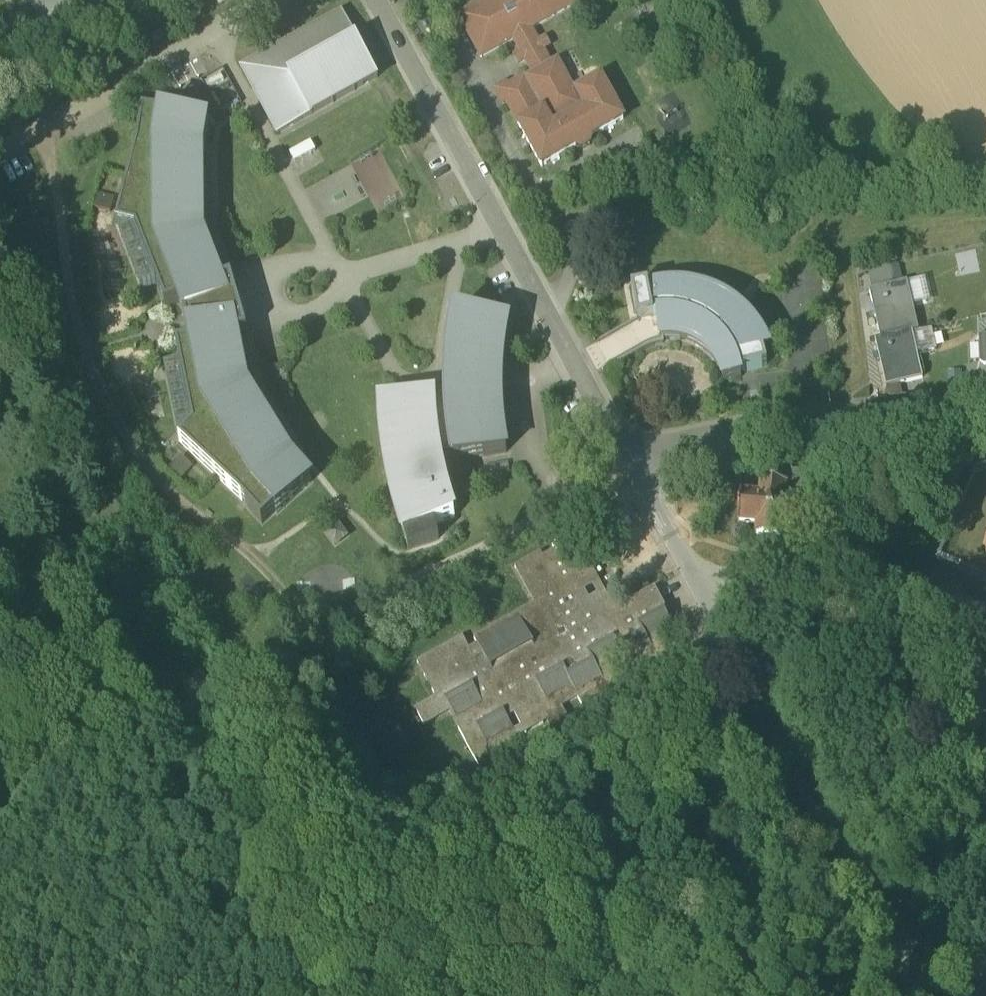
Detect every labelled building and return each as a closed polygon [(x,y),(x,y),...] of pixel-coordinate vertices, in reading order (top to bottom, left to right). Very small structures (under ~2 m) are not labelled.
[(551,62),(543,48),(540,42),(532,27),(581,0),(482,0),(458,13),(481,56),(513,38),(521,51),(525,58),(533,72),(526,76),(525,74),(508,84),(500,88),(506,100),(542,164),(576,145),(577,147),(582,148),(590,144),(591,139),(590,137),(624,118),(601,77),(576,91),(558,58),(551,62)] [(260,100),(279,134),(378,80),(342,14),(243,69),(254,89),(261,86),(267,97),(260,100)] [(261,86),(254,89),(260,100),(267,97),(261,86)] [(166,307),(179,302),(221,282),(203,235),(202,150),(207,121),(161,113),(161,115),(143,112),(138,144),(117,225),(136,230),(157,285),(166,307)] [(350,162),(376,209),(405,194),(379,147),(350,162)] [(114,198),(98,193),(95,207),(110,211),(114,198)] [(136,230),(117,225),(143,291),(157,285),(136,230)] [(869,269),(873,287),(902,280),(898,262),(869,269)] [(925,275),(907,279),(912,303),(930,298),(925,275)] [(186,321),(190,341),(237,335),(247,333),(232,278),(221,282),(179,302),(186,321)] [(870,287),(881,333),(912,326),(918,325),(912,303),(907,279),(902,280),(873,287),(870,287)] [(631,285),(637,315),(638,318),(643,316),(653,313),(658,313),(660,334),(663,334),(677,334),(690,338),(701,344),(711,353),(719,364),(724,375),(741,371),(740,368),(767,360),(764,347),(769,345),(764,336),(759,327),(754,320),(747,313),(741,307),(734,302),(725,295),(714,290),(706,287),(697,284),(687,283),(677,283),(668,282),(658,284),(649,286),(648,282),(631,285)] [(508,320),(455,310),(450,341),(447,383),(447,396),(431,397),(381,398),(384,446),(392,492),(403,530),(434,519),(454,513),(446,485),(441,460),(506,449),(502,418),(501,391),(502,361),(508,320)] [(664,338),(663,334),(660,334),(658,313),(653,313),(643,316),(638,318),(637,315),(631,318),(596,338),(610,363),(644,344),(652,340),(660,338),(664,338)] [(918,325),(912,326),(917,350),(935,345),(930,324),(918,326),(918,325)] [(922,373),(917,350),(912,326),(881,333),(875,335),(886,381),(922,373)] [(277,510),(311,478),(289,454),(246,384),(237,335),(190,341),(176,343),(181,367),(193,424),(179,439),(240,495),(262,520),(275,508),(277,510)] [(502,361),(501,391),(511,390),(512,361),(502,361)] [(193,424),(181,367),(166,369),(179,439),(193,424)] [(447,396),(447,383),(431,382),(431,397),(447,396)] [(180,475),(191,464),(181,454),(170,466),(180,475)] [(787,468),(786,480),(788,480),(788,483),(800,484),(799,494),(801,494),(804,470),(787,468)] [(805,494),(801,494),(799,494),(800,484),(788,483),(788,480),(786,480),(760,478),(759,489),(740,488),(738,515),(737,519),(756,521),(754,533),(782,535),(783,524),(801,526),(805,494)] [(434,519),(403,530),(408,544),(439,534),(434,519)] [(458,721),(484,770),(495,764),(488,750),(517,735),(518,736),(520,736),(517,731),(513,724),(507,712),(505,709),(512,704),(514,708),(521,720),(525,727),(526,727),(525,725),(538,718),(539,720),(543,717),(542,716),(554,709),(555,711),(556,710),(552,704),(577,691),(578,693),(582,701),(584,701),(583,699),(607,685),(608,687),(609,687),(604,676),(628,663),(629,665),(633,674),(634,673),(633,671),(658,658),(659,660),(660,659),(654,649),(678,636),(679,637),(680,637),(666,610),(668,609),(667,607),(665,608),(660,599),(662,598),(654,584),(653,585),(654,587),(615,608),(614,606),(608,595),(587,607),(577,587),(598,575),(580,544),(559,555),(557,552),(571,545),(565,535),(552,542),(555,547),(543,554),(540,550),(514,563),(515,564),(517,563),(537,601),(476,634),(475,632),(474,633),(477,639),(479,644),(472,648),(469,643),(462,631),(417,657),(417,658),(424,654),(430,666),(424,669),(424,670),(426,669),(433,682),(431,683),(434,687),(435,686),(442,698),(440,699),(441,700),(447,697),(451,704),(460,720),(458,721)] [(534,600),(475,632),(476,634),(537,601),(517,563),(515,564),(534,600)] [(608,595),(598,575),(577,587),(587,607),(608,595)] [(653,585),(614,606),(615,608),(654,587),(653,585)] [(682,636),(668,609),(666,610),(680,637),(682,636)] [(663,646),(679,637),(678,636),(654,649),(660,659),(659,660),(658,658),(633,671),(634,673),(651,664),(662,685),(666,683),(661,674),(670,669),(675,678),(679,675),(663,646)] [(477,639),(469,643),(472,648),(479,644),(477,639)] [(417,658),(424,669),(430,666),(424,654),(417,658)] [(613,674),(629,665),(628,663),(604,676),(609,687),(608,687),(607,685),(583,699),(584,701),(600,691),(612,712),(615,711),(610,701),(620,696),(625,705),(629,703),(613,674)] [(424,670),(431,683),(433,682),(426,669),(424,670)] [(661,674),(666,683),(675,678),(670,669),(661,674)] [(449,706),(458,721),(460,720),(451,704),(447,697),(441,700),(440,699),(442,698),(435,686),(434,687),(435,691),(414,702),(417,706),(426,701),(431,711),(422,716),(424,719),(449,706)] [(561,702),(578,693),(577,691),(552,704),(556,710),(555,711),(554,709),(542,716),(543,717),(547,715),(558,736),(562,734),(557,725),(566,720),(571,729),(575,727),(561,702)] [(610,701),(615,711),(625,705),(620,696),(610,701)] [(417,706),(422,716),(431,711),(426,701),(417,706)] [(526,727),(539,720),(538,718),(525,725),(526,727)] [(517,731),(525,727),(521,720),(513,724),(517,731)] [(557,725),(562,734),(571,729),(566,720),(557,725)] [(500,746),(518,736),(517,735),(488,750),(495,764),(506,758),(500,746)] [(978,782),(985,792),(985,776),(978,782)]
